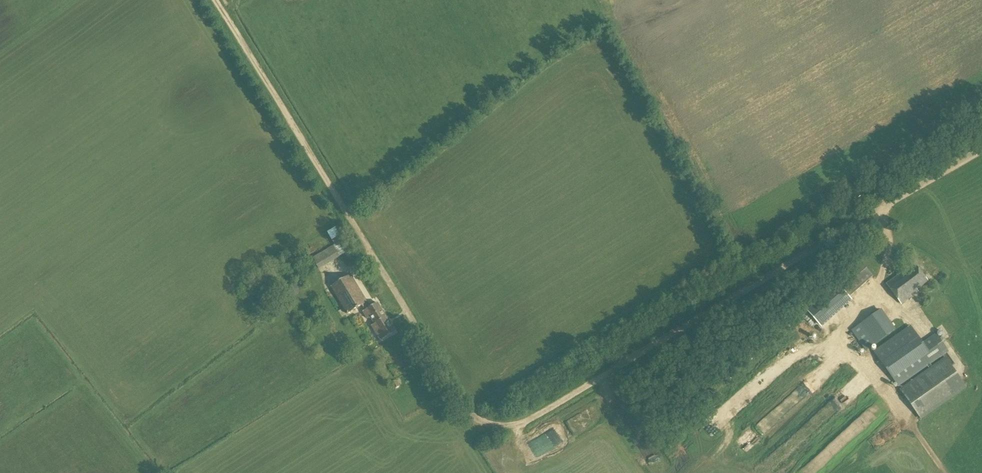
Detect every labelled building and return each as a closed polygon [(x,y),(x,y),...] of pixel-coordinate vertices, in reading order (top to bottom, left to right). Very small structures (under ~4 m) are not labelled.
[(313,258),(316,263),(319,269),(338,258),(352,249),(338,226),(328,232),(335,245),(313,258)] [(873,276),(858,260),(858,259),(834,281),(849,297),(873,276)] [(915,267),(905,275),(903,272),(886,284),(902,306),(918,294),(916,291),(928,283),(915,267)] [(378,304),(370,308),(351,276),(331,287),(347,314),(362,306),(365,312),(363,313),(368,321),(371,319),(375,324),(386,317),(378,304)] [(962,293),(955,296),(958,303),(964,300),(962,293)] [(964,315),(972,311),(966,302),(958,306),(964,315)] [(865,353),(896,331),(882,310),(851,332),(865,353)] [(372,326),(381,340),(395,332),(386,317),(375,324),(372,326)] [(923,342),(910,325),(873,351),(898,387),(949,352),(936,333),(923,342)] [(921,420),(967,387),(945,356),(899,389),(921,420)] [(805,440),(828,426),(821,414),(798,428),(805,440)]
